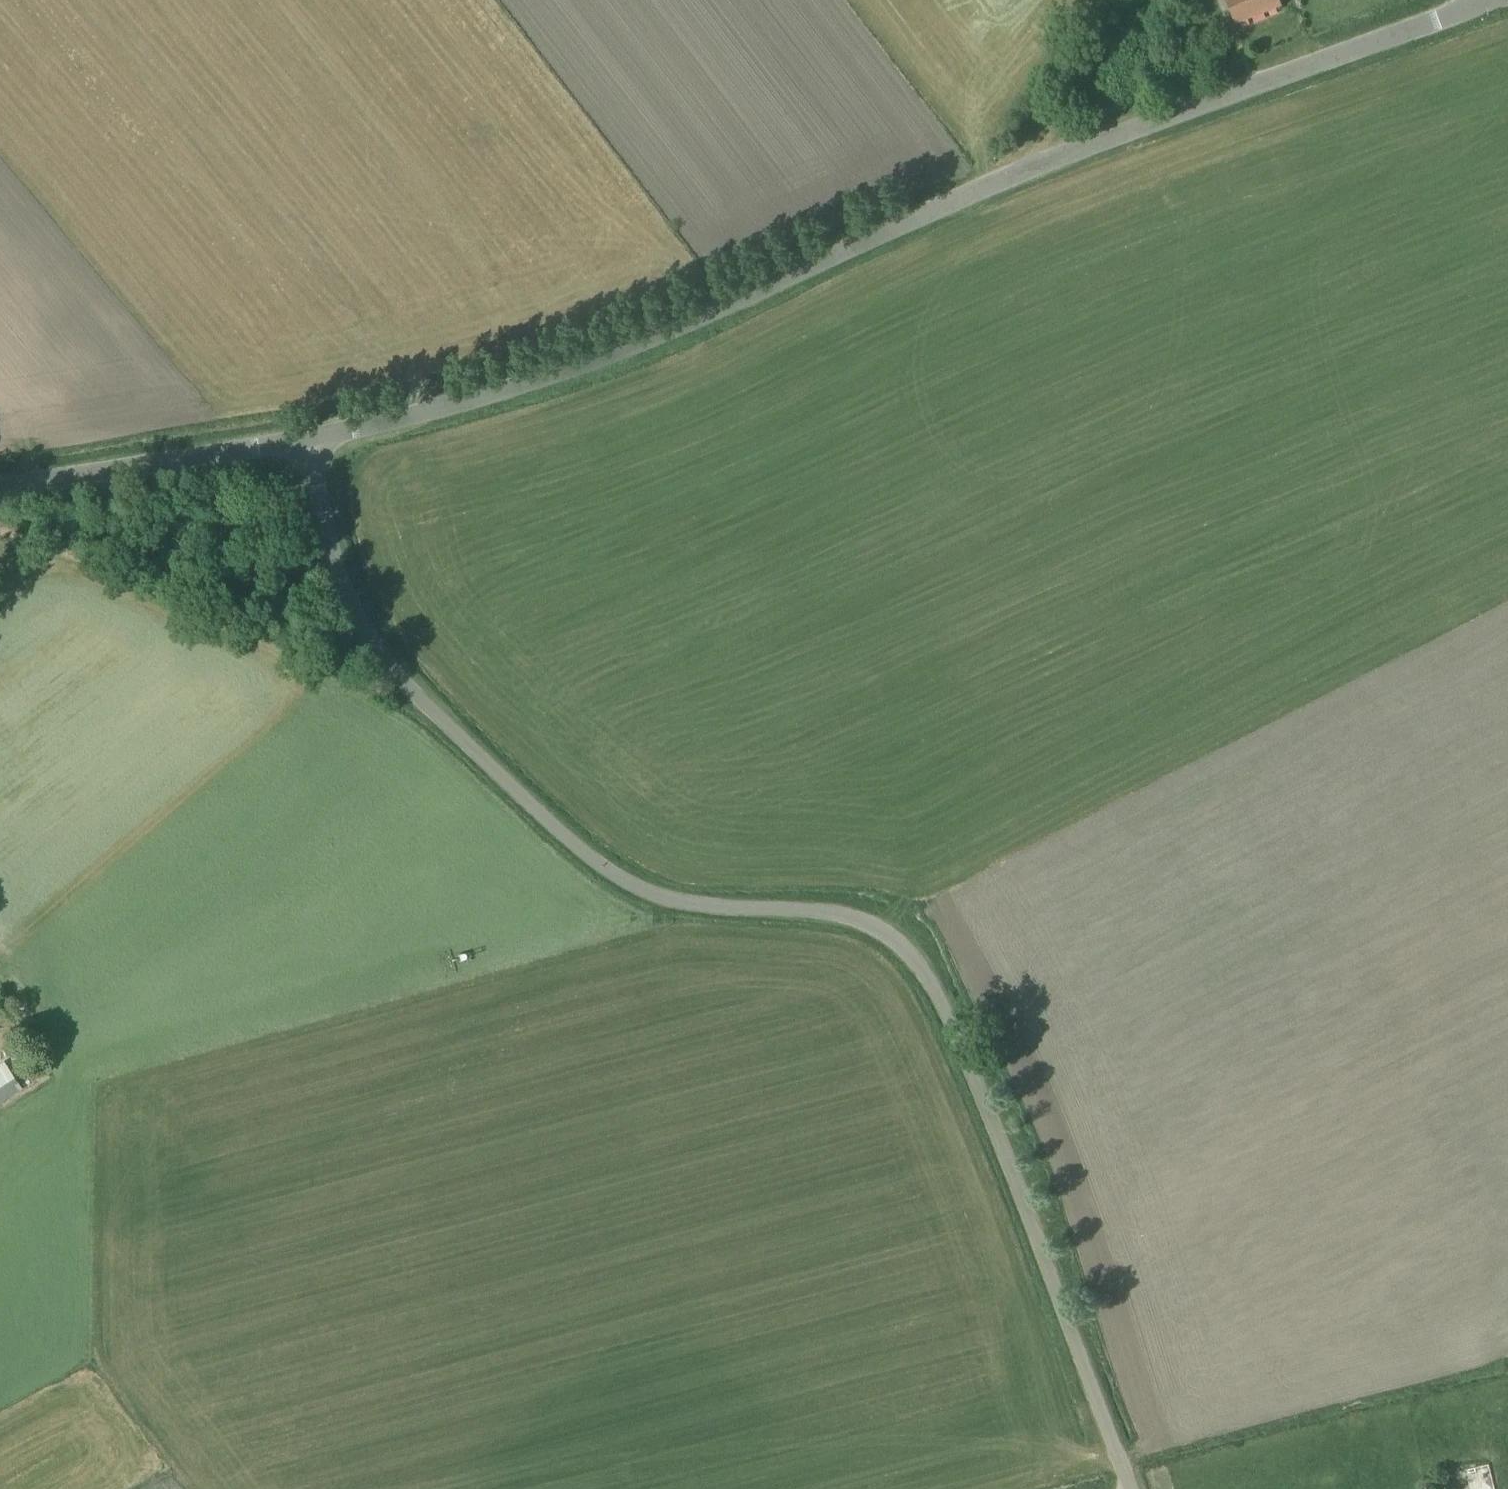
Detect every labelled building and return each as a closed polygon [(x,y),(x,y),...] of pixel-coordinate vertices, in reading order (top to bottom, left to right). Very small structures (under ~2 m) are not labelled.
[(1225,0),(1235,25),(1280,8),(1277,0),(1226,0),(1225,0)] [(8,1104),(6,1099),(27,1090),(15,1061),(0,1068),(0,1108),(8,1104)]
